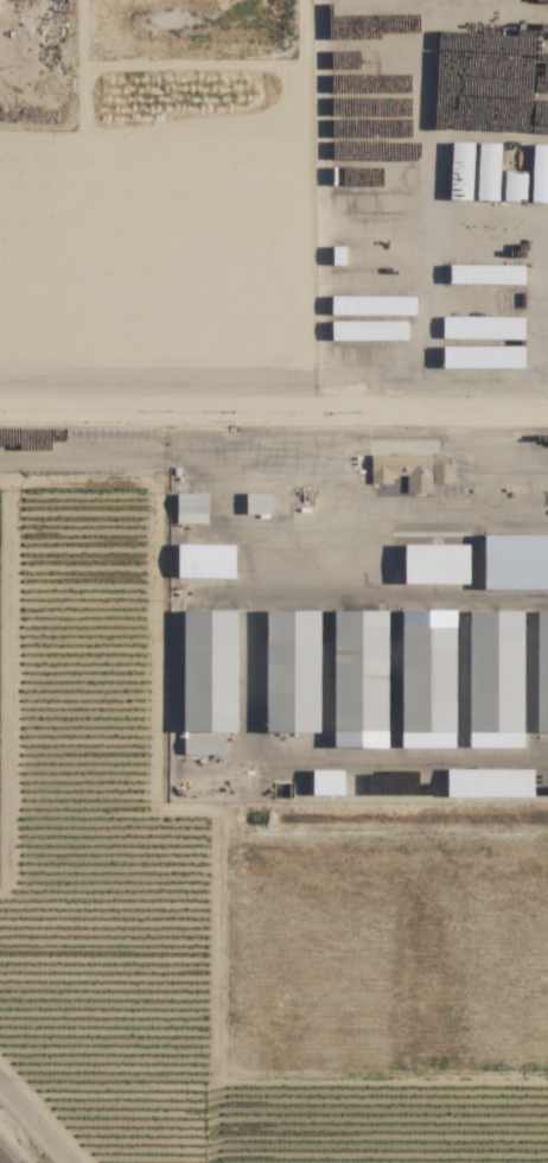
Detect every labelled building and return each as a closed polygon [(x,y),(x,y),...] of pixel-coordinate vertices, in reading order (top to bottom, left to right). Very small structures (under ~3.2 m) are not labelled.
[(547,202),(547,145),(532,144),(530,202),(547,202)] [(524,201),(525,171),(504,170),(503,201),(524,201)] [(415,194),(352,193),(352,212),(415,213),(415,194)] [(414,315),(414,297),(330,295),(330,314),(414,315)] [(441,338),(522,339),(522,317),(441,316),(441,338)] [(330,339),(411,340),(411,322),(330,321),(330,339)] [(522,346),(442,346),(441,368),(522,368),(522,346)] [(369,455),(370,483),(390,483),(390,475),(405,475),(405,493),(431,492),(430,454),(369,455)] [(431,464),(432,483),(450,483),(450,464),(431,464)] [(270,492),(244,493),(245,513),(271,513),(270,492)] [(206,523),(206,493),(175,494),(176,523),(206,523)] [(482,589),(547,590),(547,535),(483,534),(482,589)] [(233,545),(176,544),(176,577),(233,578),(233,545)] [(467,583),(467,544),(403,544),(403,583),(467,583)] [(184,610),(183,732),(237,733),(238,610),(184,610)] [(322,611),(268,610),(266,732),(321,733),(322,611)] [(383,610),(336,610),(335,747),(382,748),(383,610)] [(451,748),(452,611),(398,610),(396,747),(451,748)] [(534,610),(533,733),(547,733),(547,610),(534,610)] [(521,611),(466,611),(465,747),(519,748),(521,611)] [(224,737),(183,737),(183,755),(224,755),(224,737)] [(531,769),(445,769),(446,797),(532,796),(531,769)] [(341,770),(311,770),(311,795),(342,795),(341,770)]
